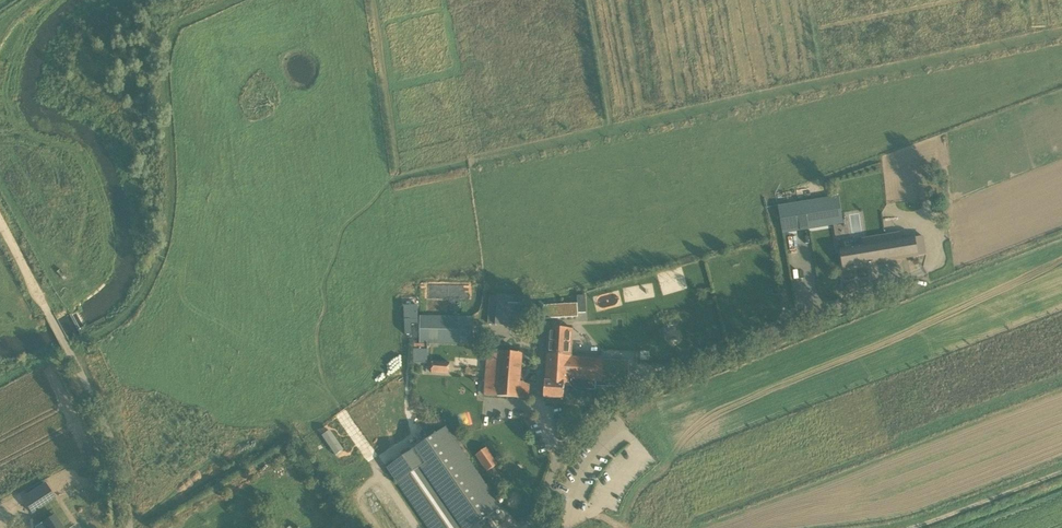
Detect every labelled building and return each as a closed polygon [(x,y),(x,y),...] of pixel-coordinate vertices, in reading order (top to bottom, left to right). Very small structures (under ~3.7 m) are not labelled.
[(783,233),(843,224),(839,198),(779,207),(783,233)] [(787,246),(794,244),(792,234),(785,235),(787,246)] [(918,256),(926,254),(923,236),(901,240),(863,246),(855,247),(854,241),(840,243),(841,249),(840,249),(843,268),(918,256)] [(523,305),(497,303),(495,326),(522,328),(523,305)] [(578,303),(545,305),(545,319),(578,317),(578,303)] [(420,317),(419,343),(458,344),(473,344),(474,318),(458,317),(421,317),(420,317)] [(549,327),(544,397),(564,398),(565,383),(569,383),(570,383),(570,379),(602,382),(604,360),(571,357),(573,329),(549,327)] [(577,329),(576,339),(586,340),(587,329),(577,329)] [(484,395),(498,396),(518,398),(519,388),(521,353),(488,350),(484,395)] [(432,361),(431,373),(449,374),(450,362),(432,361)] [(334,427),(325,433),(337,450),(346,445),(334,427)] [(387,468),(429,527),(471,527),(500,508),(445,428),(387,468)] [(500,464),(487,447),(474,456),(487,473),(500,464)] [(72,476),(49,487),(57,504),(80,493),(72,476)] [(40,492),(24,502),(32,513),(47,503),(40,492)] [(59,516),(45,525),(47,527),(66,527),(59,516)]
